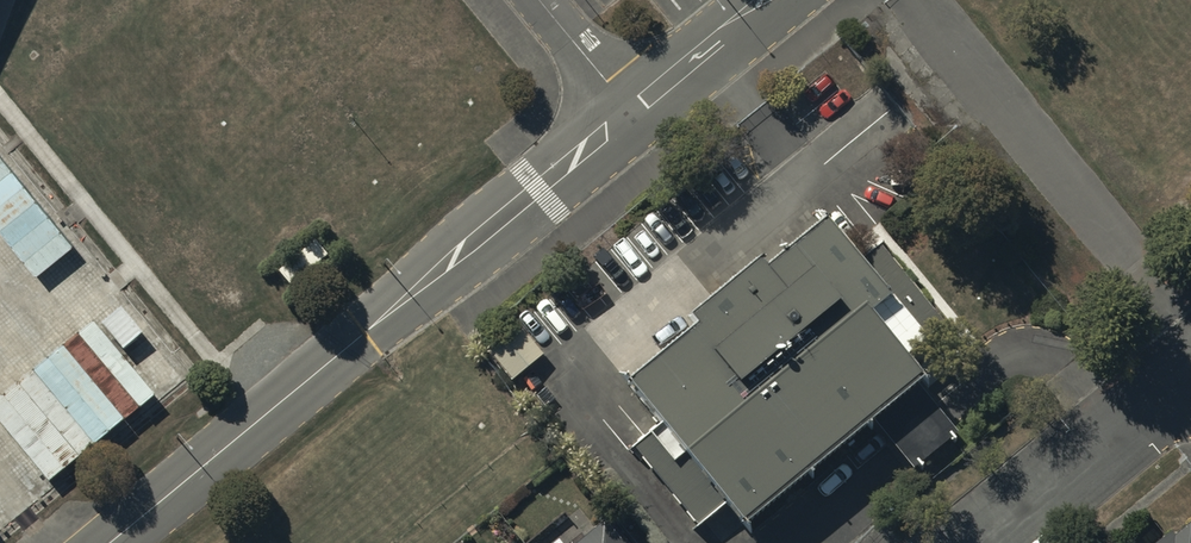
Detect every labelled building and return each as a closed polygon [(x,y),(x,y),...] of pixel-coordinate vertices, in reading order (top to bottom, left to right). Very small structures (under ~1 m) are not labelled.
[(817,192),(614,356),(734,503),(937,340),(817,192)] [(517,328),(486,353),(512,385),(543,360),(517,328)] [(606,526),(585,542),(619,542),(606,526)] [(1177,540),(1174,536),(1165,542),(1190,542),(1190,529),(1177,540)]
